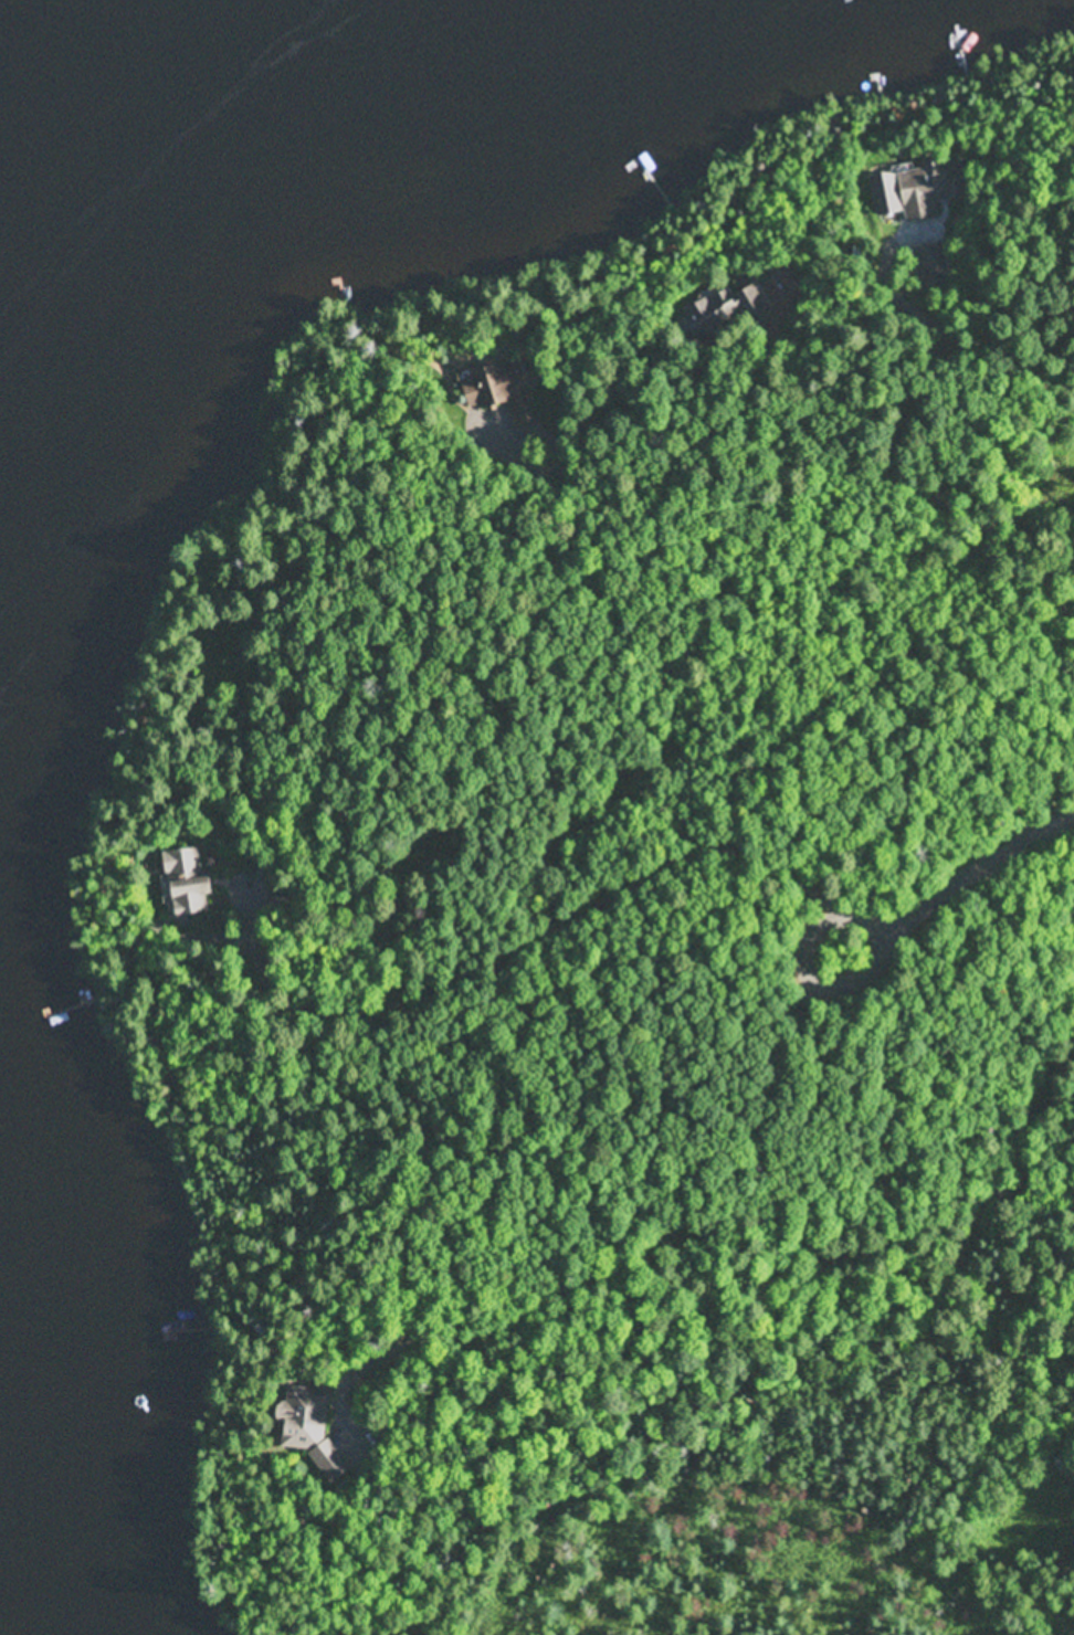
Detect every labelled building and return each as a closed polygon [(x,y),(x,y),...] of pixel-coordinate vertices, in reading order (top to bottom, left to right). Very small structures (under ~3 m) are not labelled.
[(490,403),(531,395),(524,357),(482,366),(490,403)] [(201,846),(163,851),(170,904),(208,899),(201,846)]
